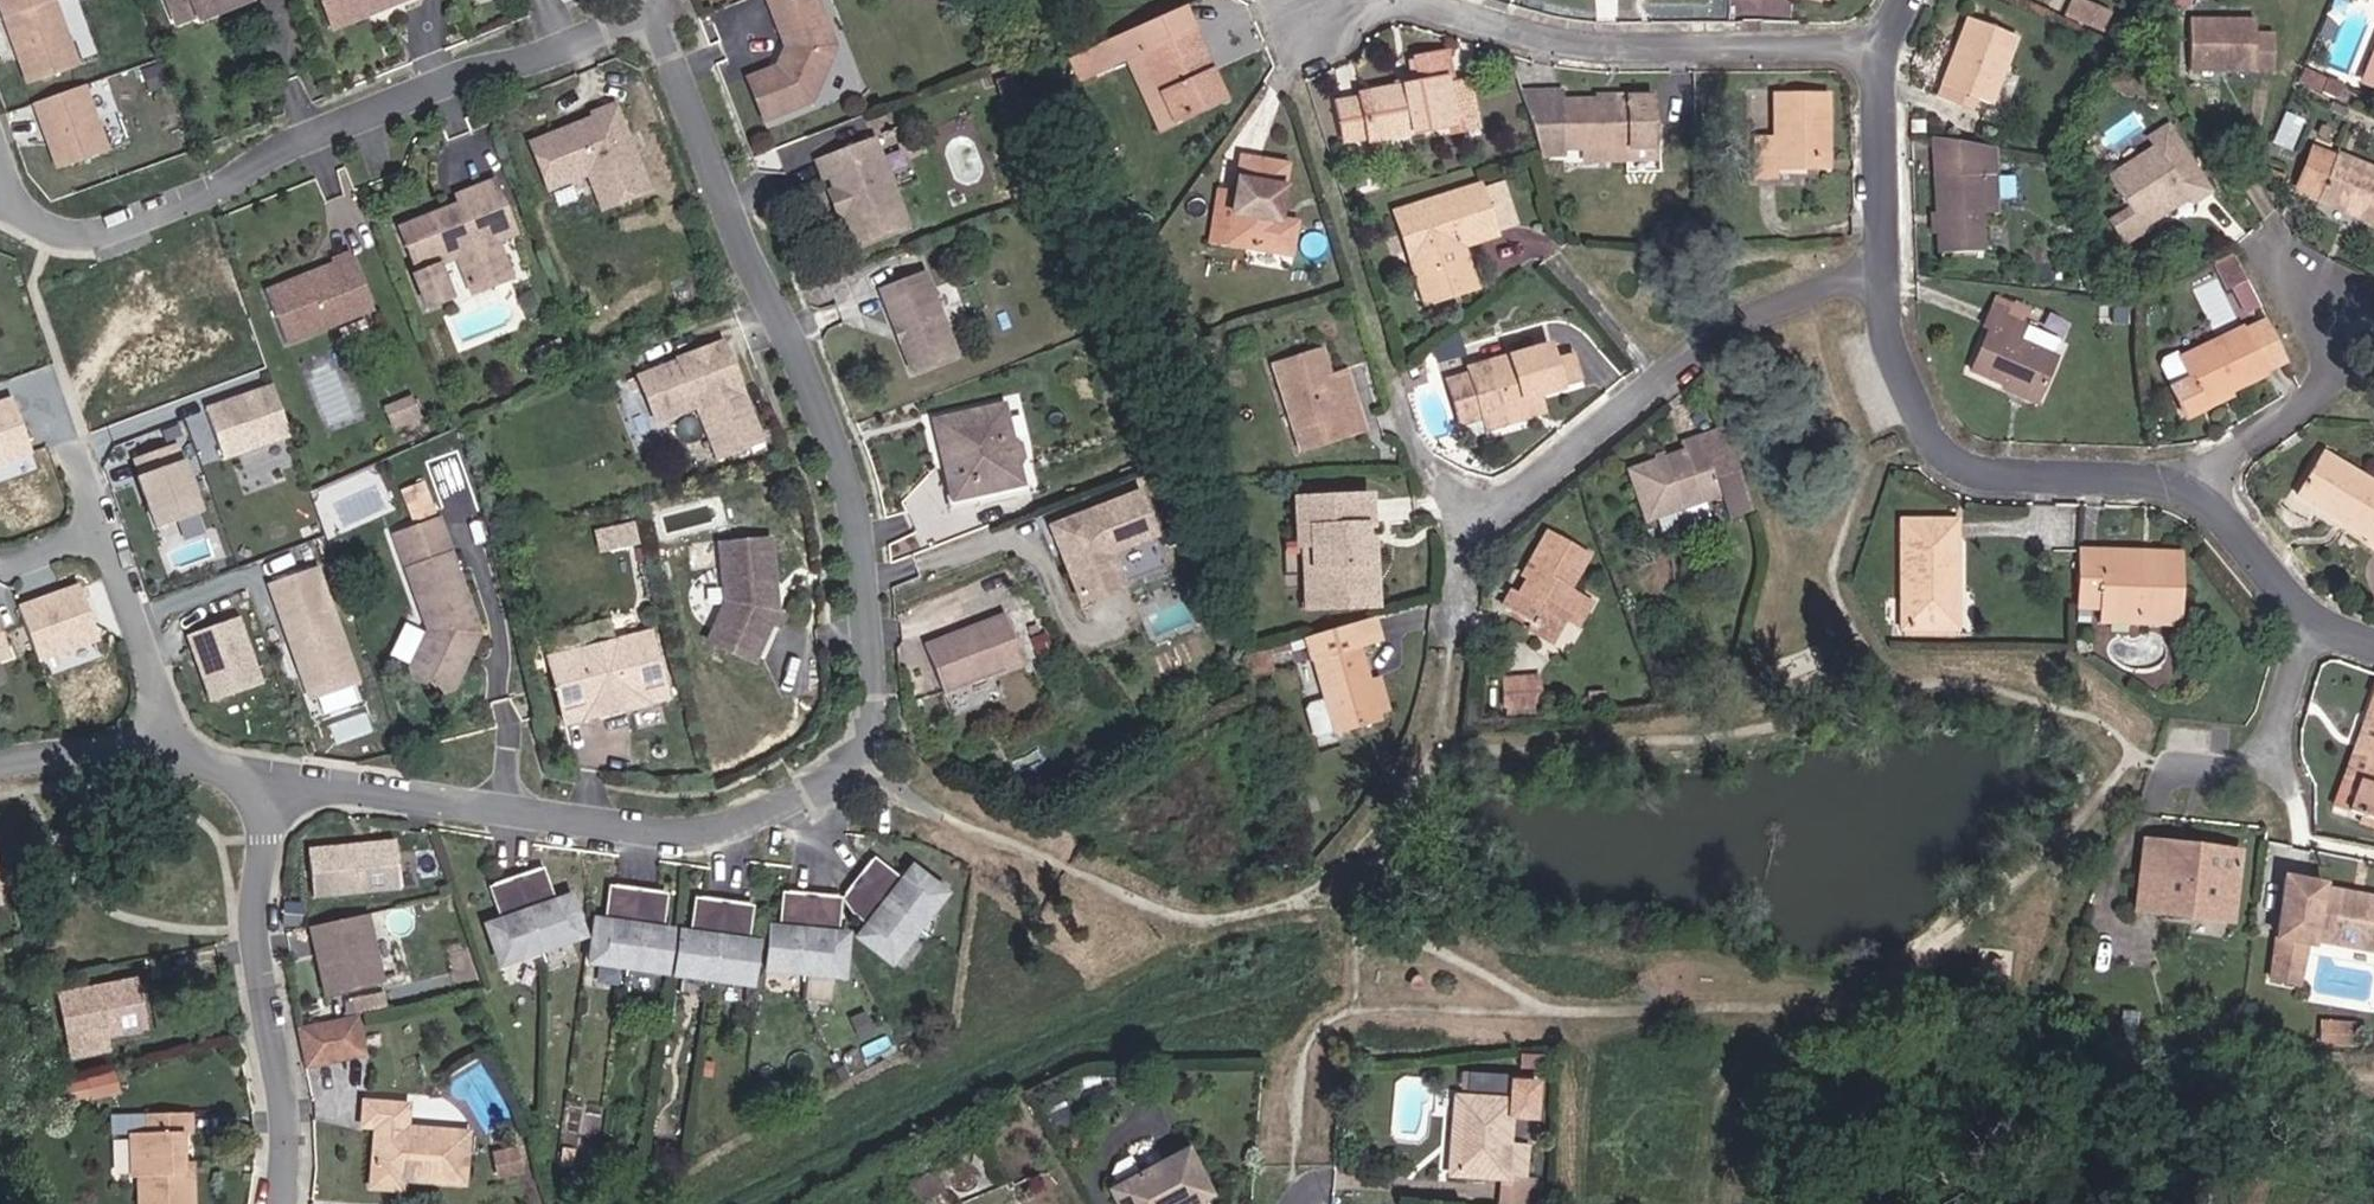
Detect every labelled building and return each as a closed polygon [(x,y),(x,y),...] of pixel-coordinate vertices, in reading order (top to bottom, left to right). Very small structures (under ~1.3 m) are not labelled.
[(23,85),(74,67),(49,0),(0,0),(0,21),(23,85)] [(176,24),(197,15),(199,20),(249,0),(248,0),(167,0),(176,24)] [(333,30),(406,0),(320,0),(333,30)] [(816,0),(812,0),(772,15),(784,47),(777,66),(747,78),(763,122),(811,103),(816,90),(811,88),(824,58),(829,61),(835,48),(816,0)] [(2100,29),(2106,16),(2073,3),(2068,15),(2100,29)] [(1224,99),(1181,7),(1109,39),(1119,62),(1127,59),(1142,52),(1174,121),(1224,99)] [(1990,105),(2016,37),(1967,19),(1941,86),(1975,99),(1990,105)] [(2272,72),(2273,34),(2254,34),(2255,20),(2188,20),(2188,71),(2272,72)] [(1084,78),(1119,62),(1109,39),(1074,55),(1084,78)] [(1174,121),(1142,52),(1127,59),(1159,128),(1174,121)] [(2362,83),(2373,87),(2373,53),(2362,83)] [(1452,126),(1445,85),(1439,54),(1415,59),(1420,84),(1359,96),(1359,100),(1335,104),(1342,142),(1366,137),(1367,141),(1452,126)] [(816,90),(829,61),(824,58),(811,88),(816,90)] [(2336,99),(2342,85),(2327,78),(2321,93),(2336,99)] [(1475,122),(1467,82),(1445,85),(1452,126),(1475,122)] [(1970,110),(1975,99),(1941,86),(1937,96),(1970,110)] [(106,154),(81,87),(27,107),(51,174),(106,154)] [(1648,152),(1649,102),(1624,101),(1624,104),(1561,104),(1562,93),(1518,93),(1537,157),(1562,157),(1562,152),(1577,152),(1648,152)] [(1826,161),(1826,96),(1774,96),(1773,139),(1756,139),(1755,177),(1772,177),(1772,168),(1791,168),(1792,161),(1826,161)] [(647,190),(613,106),(592,114),(594,118),(531,143),(549,189),(588,173),(601,208),(647,190)] [(2288,149),(2300,121),(2287,116),(2275,143),(2288,149)] [(842,128),(846,141),(875,131),(871,119),(842,128)] [(1531,139),(1525,119),(1514,123),(1520,142),(1531,139)] [(1925,131),(1924,120),(1911,121),(1911,132),(1925,131)] [(2210,191),(2168,126),(2150,138),(2155,147),(2110,176),(2131,208),(2110,221),(2123,243),(2144,230),(2139,223),(2185,194),(2191,203),(2210,191)] [(906,227),(871,138),(816,159),(823,178),(829,175),(834,189),(844,215),(856,246),(906,227)] [(1981,212),(1980,174),(1996,173),(1995,148),(1932,138),(1937,254),(1983,252),(1981,212)] [(2335,155),(2334,158),(2313,150),(2296,189),(2317,198),(2316,200),(2373,224),(2373,171),(2335,155)] [(1648,167),(1648,152),(1577,152),(1577,166),(1648,167)] [(1290,255),(1296,223),(1278,220),(1287,165),(1242,158),(1236,194),(1227,243),(1290,255)] [(1826,169),(1826,161),(1792,161),(1791,168),(1826,169)] [(2281,190),(2287,177),(2268,169),(2263,182),(2281,190)] [(1780,181),(1822,181),(1823,171),(1780,170),(1780,181)] [(1996,212),(1996,173),(1980,174),(1981,212),(1996,212)] [(458,204),(399,228),(415,271),(412,272),(424,306),(450,296),(438,266),(457,258),(469,289),(489,281),(491,286),(512,278),(497,242),(516,234),(494,180),(455,196),(458,204)] [(1496,232),(1481,185),(1394,213),(1423,303),(1471,288),(1462,262),(1442,269),(1437,252),(1457,245),(1496,232)] [(844,215),(834,189),(828,192),(838,218),(844,215)] [(1227,243),(1236,194),(1219,192),(1211,240),(1227,243)] [(1462,262),(1457,245),(1437,252),(1442,269),(1462,262)] [(2215,257),(2230,288),(2246,280),(2232,249),(2215,257)] [(373,308),(351,253),(332,261),(333,265),(335,270),(308,281),(306,276),(265,292),(286,343),(373,308)] [(308,281),(335,270),(333,265),(306,276),(308,281)] [(1153,288),(1159,280),(1145,270),(1139,278),(1153,288)] [(956,356),(924,271),(879,289),(894,327),(900,330),(903,337),(900,343),(912,373),(956,356)] [(491,286),(489,281),(469,289),(471,295),(491,286)] [(2038,397),(2056,357),(2017,340),(2025,324),(2007,316),(2012,305),(1995,297),(1982,327),(1988,329),(1970,371),(2002,386),(2003,382),(2038,397)] [(2243,327),(2266,374),(2285,364),(2262,318),(2243,327)] [(2056,357),(2064,340),(2025,324),(2017,340),(2056,357)] [(903,337),(900,330),(894,327),(893,327),(900,343),(903,337)] [(2174,353),(2161,360),(2159,366),(2184,417),(2201,410),(2199,406),(2266,374),(2243,327),(2177,360),(2174,353)] [(732,390),(724,370),(732,367),(722,342),(675,360),(676,362),(638,377),(656,422),(696,407),(716,459),(761,442),(739,387),(732,390)] [(564,355),(558,343),(541,350),(546,363),(564,355)] [(1580,383),(1571,353),(1553,358),(1549,346),(1466,372),(1467,376),(1446,383),(1458,425),(1480,419),(1520,407),(1519,401),(1539,395),(1580,383)] [(1193,347),(1186,350),(1192,370),(1199,367),(1193,347)] [(1350,437),(1330,374),(1322,348),(1272,363),(1300,453),(1350,437)] [(739,387),(732,367),(724,370),(732,390),(739,387)] [(1367,431),(1348,368),(1330,374),(1350,437),(1367,431)] [(2038,397),(2003,382),(2002,386),(1999,390),(2035,406),(2038,397)] [(290,435),(273,386),(246,395),(247,398),(239,401),(238,398),(206,409),(223,458),(290,435)] [(1483,431),(1544,414),(1539,395),(1519,401),(1520,407),(1480,419),(1483,431)] [(0,401),(0,459),(29,450),(11,397),(0,401)] [(415,414),(409,397),(385,407),(391,423),(415,414)] [(1004,404),(931,420),(940,455),(948,453),(951,466),(967,463),(974,496),(1022,485),(1017,466),(1022,459),(1019,444),(1012,439),(1004,404)] [(394,429),(417,419),(415,414),(391,423),(394,429)] [(1731,454),(1722,429),(1700,437),(1701,440),(1708,462),(1731,454)] [(1708,462),(1701,440),(1682,447),(1684,454),(1626,473),(1642,519),(1719,493),(1727,516),(1749,509),(1731,454),(1708,462)] [(200,512),(175,443),(133,458),(140,475),(137,476),(144,495),(147,494),(150,502),(147,503),(156,529),(200,512)] [(948,453),(940,455),(950,501),(974,496),(967,463),(951,466),(948,453)] [(2321,454),(2295,496),(2373,543),(2373,486),(2321,454)] [(417,520),(441,511),(429,479),(405,488),(417,520)] [(1143,495),(1056,528),(1085,603),(1127,587),(1117,559),(1120,552),(1159,537),(1143,495)] [(1373,607),(1368,496),(1295,500),(1297,546),(1302,546),(1310,546),(1313,597),(1351,596),(1352,607),(1373,607)] [(450,554),(438,521),(395,536),(407,569),(428,630),(409,668),(413,679),(441,693),(451,689),(478,633),(450,554)] [(1955,593),(1956,521),(1901,522),(1900,628),(1902,628),(1948,628),(1948,593),(1955,593)] [(623,531),(595,538),(598,552),(626,545),(623,531)] [(1563,622),(1579,594),(1569,588),(1588,555),(1548,531),(1528,564),(1535,568),(1518,595),(1512,590),(1502,608),(1528,624),(1538,608),(1563,622)] [(775,612),(769,542),(721,546),(726,604),(708,642),(752,663),(775,612)] [(1313,597),(1310,546),(1302,546),(1304,609),(1352,607),(1351,596),(1313,597)] [(2180,624),(2181,565),(2139,564),(2140,553),(2077,552),(2075,606),(2098,607),(2097,621),(2180,624)] [(2181,565),(2182,554),(2140,553),(2139,564),(2181,565)] [(1518,595),(1535,568),(1528,564),(1512,590),(1518,595)] [(358,683),(317,565),(269,582),(310,700),(358,683)] [(79,582),(21,602),(39,655),(97,635),(79,582)] [(1576,628),(1592,601),(1579,594),(1563,622),(1576,628)] [(1550,642),(1563,622),(1538,608),(1528,624),(1526,628),(1550,642)] [(1023,662),(1005,614),(925,645),(942,693),(1023,662)] [(260,683),(236,616),(187,634),(211,701),(260,683)] [(1369,680),(1360,648),(1379,642),(1372,618),(1306,638),(1312,661),(1313,661),(1324,699),(1308,703),(1304,710),(1311,733),(1318,737),(1334,732),(1334,735),(1381,722),(1379,714),(1369,680)] [(648,634),(548,659),(562,715),(583,709),(585,717),(629,707),(625,689),(659,681),(648,634)] [(1387,713),(1377,677),(1369,680),(1379,714),(1387,713)] [(1539,709),(1537,678),(1504,680),(1506,711),(1539,709)] [(659,681),(625,689),(629,707),(664,698),(659,681)] [(1603,704),(1603,692),(1591,693),(1591,704),(1603,704)] [(2373,699),(2365,723),(2373,726),(2373,699)] [(583,709),(562,715),(564,723),(585,717),(583,709)] [(2373,738),(2373,726),(2365,723),(2335,806),(2348,811),(2373,738)] [(2348,811),(2373,820),(2373,738),(2348,811)] [(2232,910),(2239,852),(2196,847),(2195,856),(2170,853),(2171,844),(2143,841),(2135,910),(2192,917),(2193,905),(2232,910)] [(398,889),(392,842),(306,853),(312,900),(398,889)] [(2195,856),(2196,847),(2171,844),(2170,853),(2195,856)] [(854,936),(886,962),(942,896),(910,869),(887,897),(882,893),(893,880),(869,859),(840,890),(851,907),(863,916),(872,905),(877,909),(854,936)] [(580,935),(566,896),(533,907),(531,902),(546,897),(536,867),(490,883),(500,913),(515,908),(517,913),(484,925),(497,964),(580,935)] [(661,974),(668,932),(648,930),(649,924),(655,925),(660,893),(612,885),(607,917),(613,917),(612,923),(593,921),(586,962),(661,974)] [(2321,888),(2312,939),(2373,951),(2373,897),(2321,888)] [(769,929),(765,970),(840,978),(845,936),(825,934),(826,929),(832,929),(835,898),(787,892),(783,924),(789,925),(789,930),(769,929)] [(747,983),(753,942),(734,939),(735,933),(741,934),(746,902),(697,895),(693,927),(699,928),(697,934),(678,931),(672,972),(747,983)] [(2231,922),(2232,910),(2193,905),(2192,917),(2231,922)] [(381,984),(367,915),(309,927),(324,997),(381,984)] [(144,1028),(135,980),(55,996),(64,1044),(144,1028)] [(357,1015),(297,1028),(306,1069),(366,1056),(357,1015)] [(2354,1043),(2355,1027),(2321,1025),(2320,1041),(2354,1043)] [(106,1045),(146,1037),(144,1028),(64,1044),(67,1058),(108,1050),(106,1045)] [(2364,1035),(2364,1044),(2373,1045),(2373,1035),(2364,1035)] [(118,1092),(113,1074),(89,1080),(93,1097),(118,1092)] [(1509,1148),(1511,1114),(1533,1116),(1534,1087),(1514,1085),(1514,1102),(1457,1098),(1452,1173),(1501,1177),(1524,1178),(1526,1149),(1509,1148)] [(463,1184),(467,1133),(405,1128),(407,1106),(364,1102),(362,1126),(376,1127),(371,1187),(400,1190),(401,1180),(463,1184)] [(182,1164),(182,1134),(191,1134),(190,1113),(145,1114),(145,1134),(132,1134),(133,1178),(140,1178),(141,1203),(193,1203),(192,1177),(183,1177),(182,1164)] [(113,1173),(124,1174),(126,1135),(115,1135),(113,1173)] [(512,1145),(487,1154),(495,1179),(521,1170),(512,1145)] [(1111,1191),(1117,1203),(1193,1203),(1210,1195),(1186,1151),(1140,1176),(1133,1162),(1119,1169),(1114,1179),(1118,1187),(1111,1191)] [(192,1177),(191,1164),(182,1164),(183,1177),(192,1177)] [(917,1201),(942,1186),(932,1169),(906,1184),(917,1201)] [(1538,1180),(1524,1178),(1501,1177),(1499,1203),(1536,1203),(1538,1180)]
